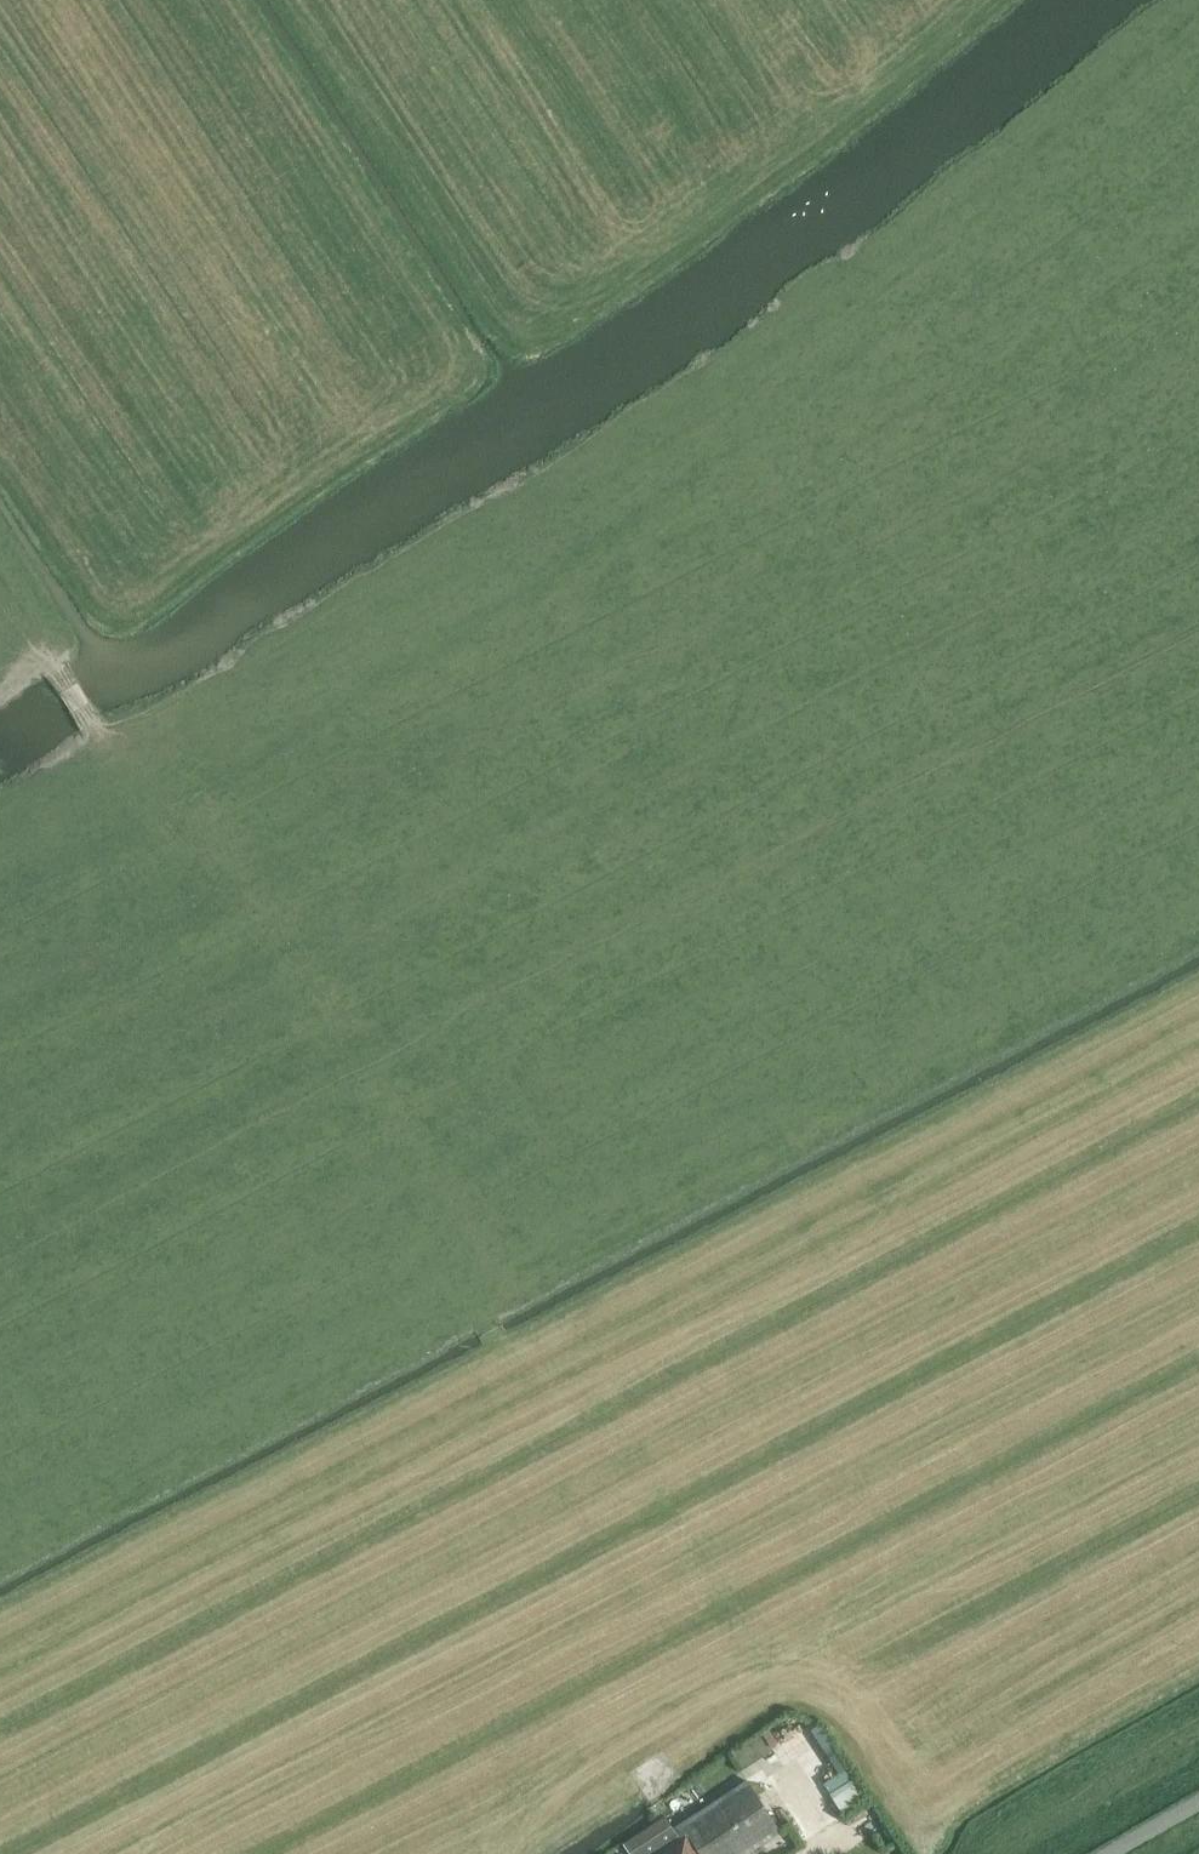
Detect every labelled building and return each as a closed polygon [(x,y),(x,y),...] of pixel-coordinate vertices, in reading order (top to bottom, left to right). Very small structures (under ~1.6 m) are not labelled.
[(759,1843),(780,1829),(750,1783),(690,1821),(694,1828),(686,1833),(679,1836),(665,1815),(623,1843),(630,1853),(741,1853),(759,1843)]
